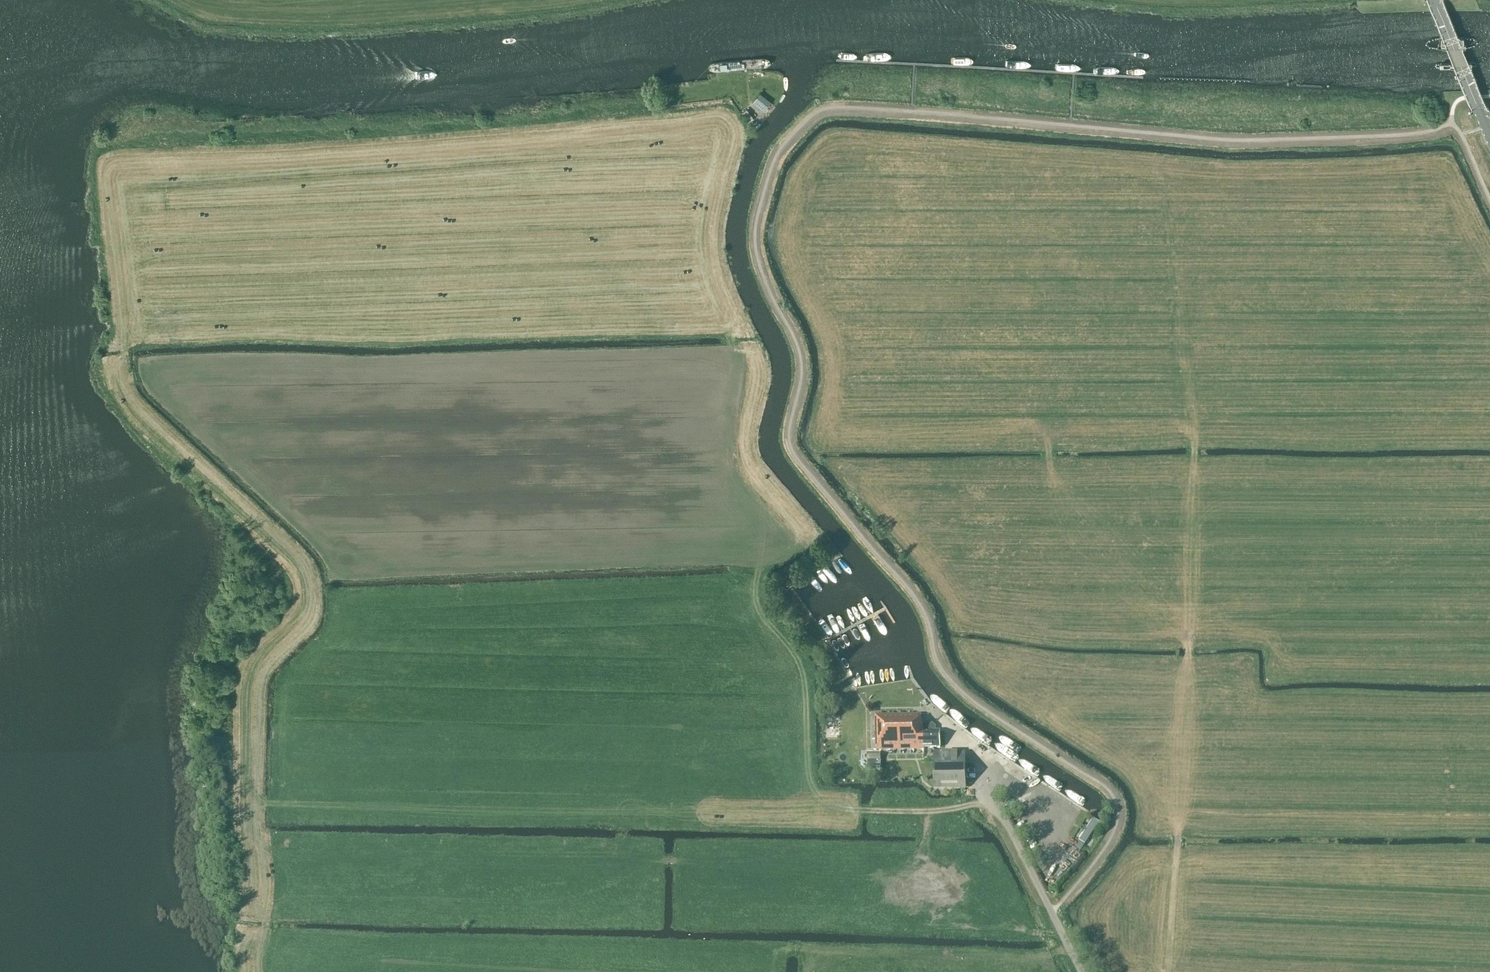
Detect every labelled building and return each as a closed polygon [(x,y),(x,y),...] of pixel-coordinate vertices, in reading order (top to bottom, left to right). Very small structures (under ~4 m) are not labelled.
[(1462,39),(1439,40),(1440,48),(1462,47),(1462,39)] [(760,94),(754,101),(756,102),(754,104),(758,107),(760,105),(764,109),(770,102),(760,94)] [(922,724),(921,715),(875,715),(876,750),(924,750),(924,748),(940,748),(940,732),(936,732),(936,727),(932,724),(922,724)] [(881,762),(881,753),(867,753),(867,762),(881,762)] [(965,787),(965,783),(965,754),(934,754),(934,787),(965,787)] [(1093,820),(1079,842),(1085,846),(1100,824),(1093,820)] [(1052,826),(1049,830),(1062,838),(1065,834),(1052,826)]
